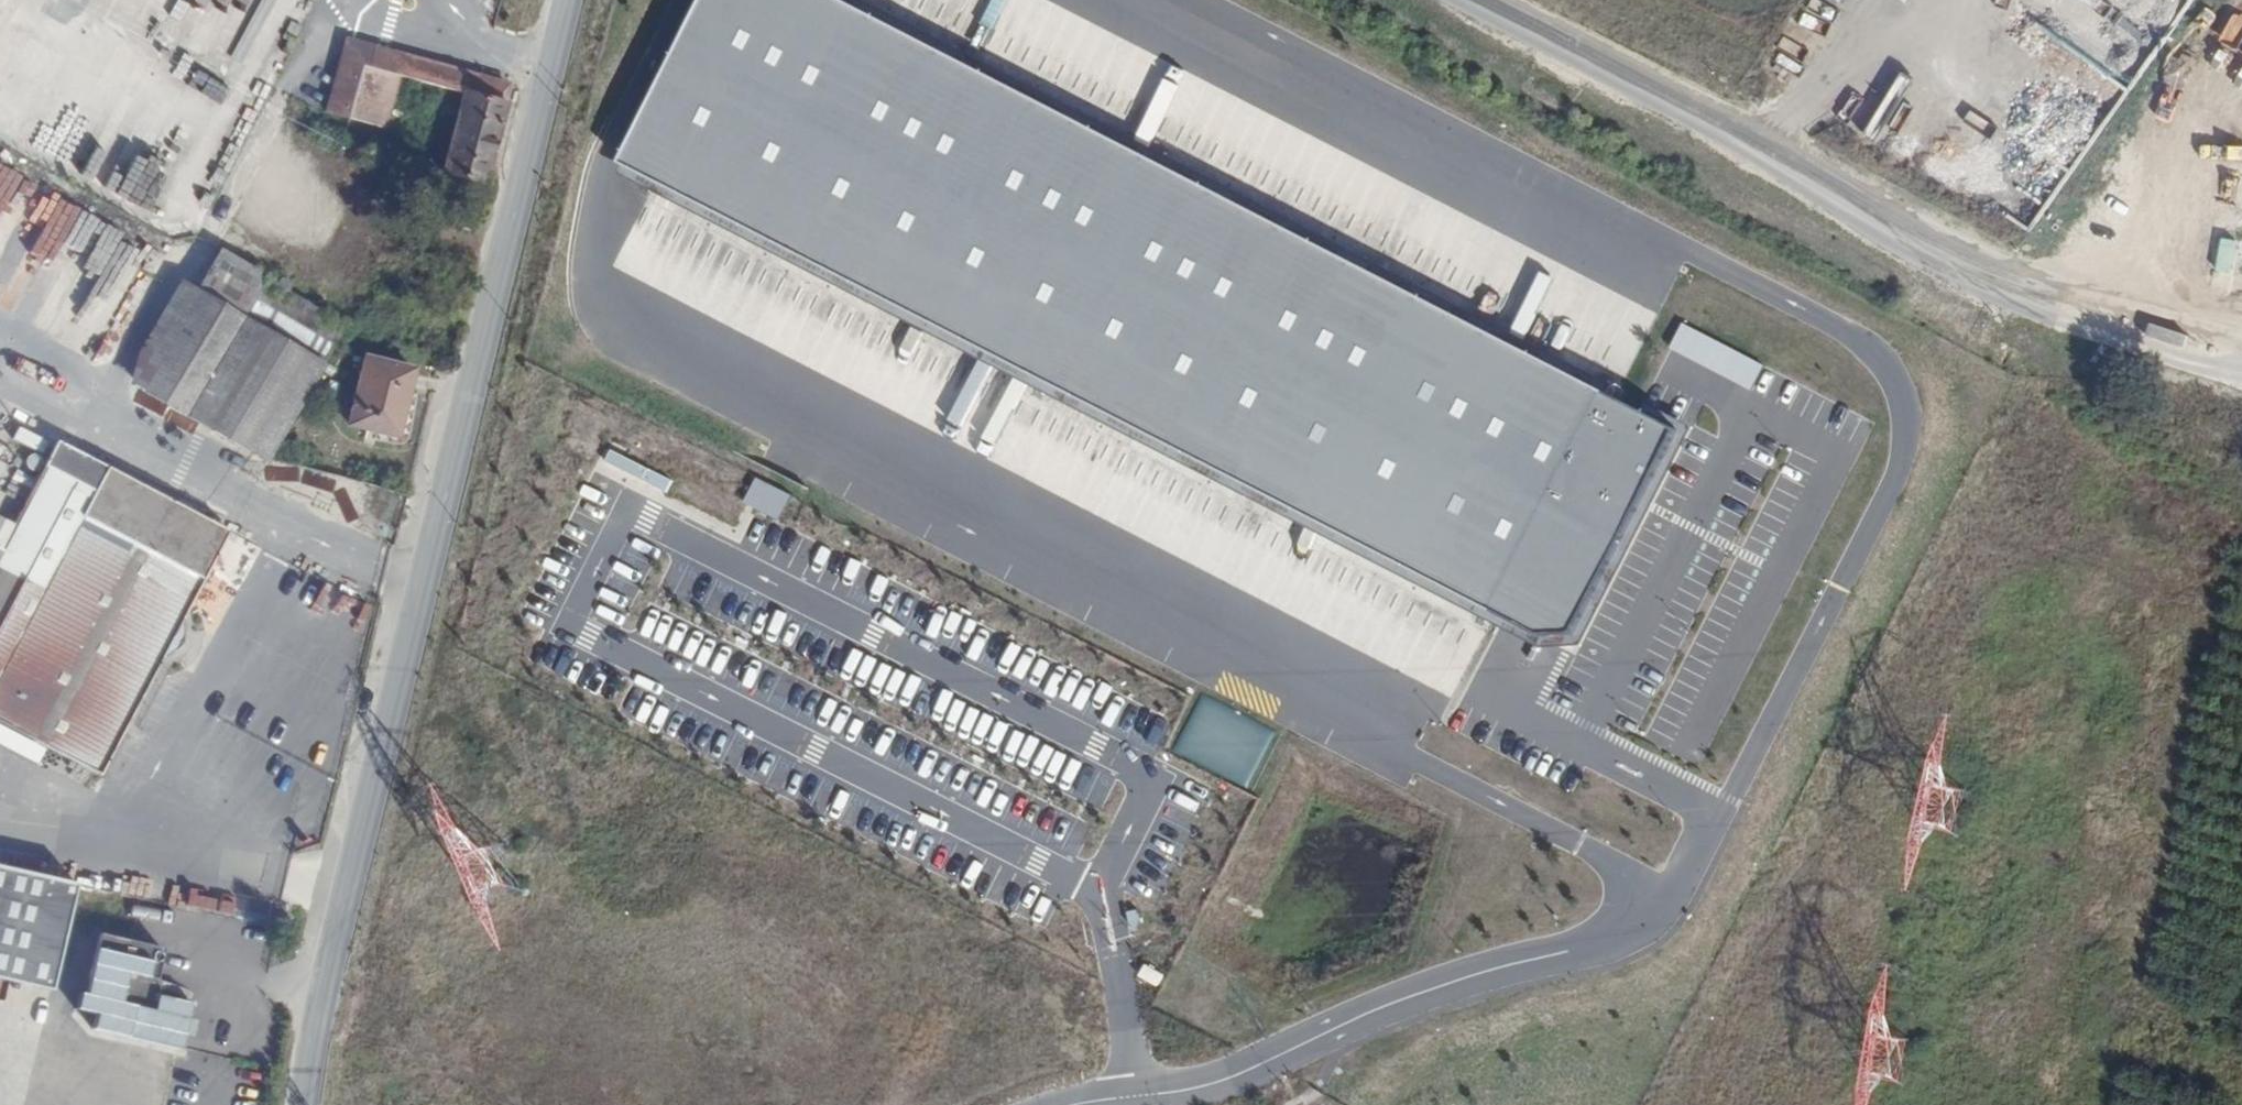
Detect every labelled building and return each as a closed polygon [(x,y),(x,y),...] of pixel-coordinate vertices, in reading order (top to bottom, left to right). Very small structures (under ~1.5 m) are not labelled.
[(848,0),(703,0),(616,160),(1543,638),(1572,635),(1676,431),(1640,412),(1616,400),(848,0)] [(340,37),(317,114),(341,122),(356,70),(456,98),(436,178),(479,188),(506,85),(340,37)] [(321,365),(180,286),(123,387),(265,465),(321,365)] [(410,371),(357,358),(339,429),(392,442),(410,371)] [(218,536),(51,446),(9,528),(0,546),(0,727),(97,779),(218,536)] [(340,479),(339,518),(362,519),(363,480),(340,479)] [(364,508),(396,512),(399,490),(366,487),(364,508)] [(9,528),(0,523),(0,546),(9,528)] [(72,888),(0,872),(0,983),(48,994),(72,888)] [(89,1031),(181,1050),(190,1003),(154,996),(152,1008),(123,1002),(128,976),(153,981),(160,948),(95,934),(78,1011),(93,1014),(89,1031)] [(1165,976),(1145,963),(1137,975),(1157,988),(1165,976)]
